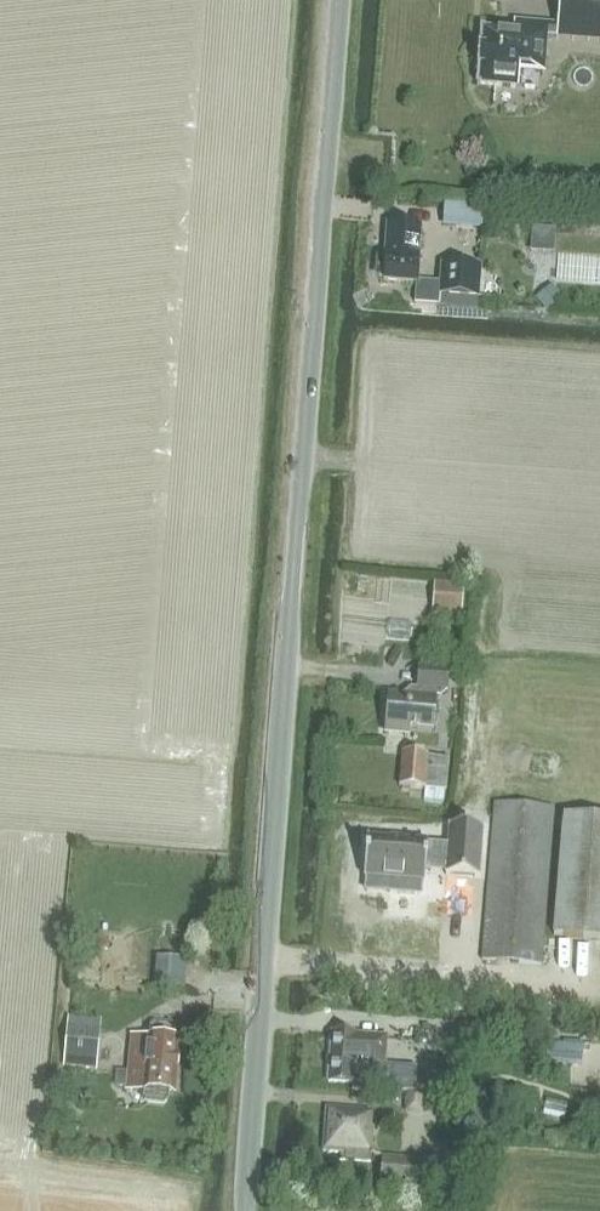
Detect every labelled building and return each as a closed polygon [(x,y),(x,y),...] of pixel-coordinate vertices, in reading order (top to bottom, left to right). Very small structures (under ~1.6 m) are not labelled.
[(599,32),(599,0),(560,0),(557,29),(599,32)] [(477,85),(479,86),(479,85),(517,88),(519,62),(545,64),(548,25),(514,23),(513,32),(483,30),(483,29),(481,29),(480,48),(478,48),(477,66),(479,67),(477,85)] [(381,256),(379,277),(388,278),(388,280),(389,280),(420,282),(423,227),(391,225),(389,256),(381,256)] [(420,282),(418,303),(443,305),(443,306),(478,309),(481,267),(446,264),(445,283),(420,282)] [(537,303),(548,316),(563,303),(553,290),(537,303)] [(435,613),(461,614),(462,614),(463,590),(437,588),(435,613)] [(389,695),(386,728),(433,732),(436,699),(436,691),(448,692),(449,670),(418,667),(416,689),(421,689),(420,698),(389,695)] [(402,792),(448,797),(451,766),(405,761),(402,792)] [(496,804),(483,960),(541,965),(554,808),(496,804)] [(554,937),(599,940),(599,821),(563,819),(554,937)] [(363,837),(360,875),(390,878),(389,892),(417,894),(418,881),(421,882),(423,843),(363,837)] [(101,935),(84,951),(91,958),(108,943),(101,935)] [(68,1019),(65,1058),(98,1062),(102,1022),(68,1019)] [(119,1072),(118,1086),(130,1087),(147,1089),(146,1100),(149,1103),(164,1105),(168,1102),(169,1091),(176,1092),(180,1044),(173,1043),(174,1032),(172,1029),(156,1027),(153,1030),(151,1041),(149,1041),(133,1039),(132,1053),(131,1073),(119,1072)] [(391,1090),(392,1065),(392,1063),(386,1063),(388,1036),(333,1033),(330,1081),(355,1083),(354,1088),(391,1090)] [(544,1043),(543,1061),(576,1064),(578,1046),(544,1043)] [(392,1065),(391,1090),(415,1091),(417,1067),(392,1065)] [(464,1077),(451,1088),(489,1132),(502,1121),(464,1077)] [(405,1092),(404,1113),(422,1114),(423,1093),(405,1092)] [(327,1108),(324,1151),(342,1152),(342,1158),(373,1160),(376,1126),(372,1126),(373,1110),(327,1108)] [(71,1141),(80,1143),(86,1136),(83,1128),(74,1126),(68,1133),(71,1141)] [(440,1160),(385,1156),(382,1184),(418,1187),(418,1197),(438,1198),(440,1160)]
